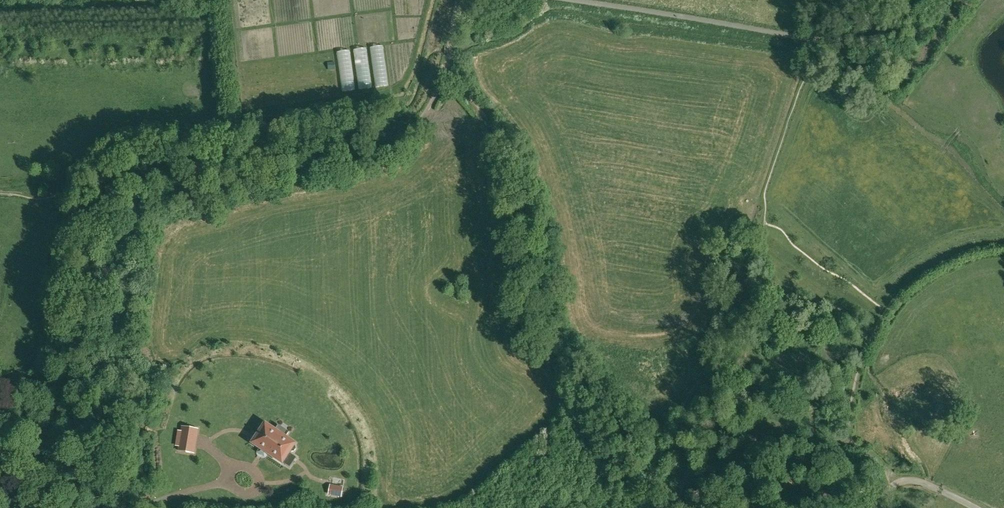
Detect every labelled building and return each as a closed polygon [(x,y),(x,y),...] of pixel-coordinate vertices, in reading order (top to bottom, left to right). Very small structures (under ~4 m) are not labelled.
[(259,430),(260,431),(256,436),(252,443),(260,449),(259,450),(266,454),(267,453),(282,463),(288,454),(290,451),(291,452),(294,451),(296,448),(295,445),(294,445),(296,443),(286,436),(289,432),(278,425),(275,429),(265,423),(264,424),(263,424),(260,424),(258,427),(259,430)] [(200,432),(190,430),(189,432),(182,431),(178,432),(176,447),(179,447),(179,445),(187,447),(186,452),(186,454),(195,455),(198,443),(200,432)]
